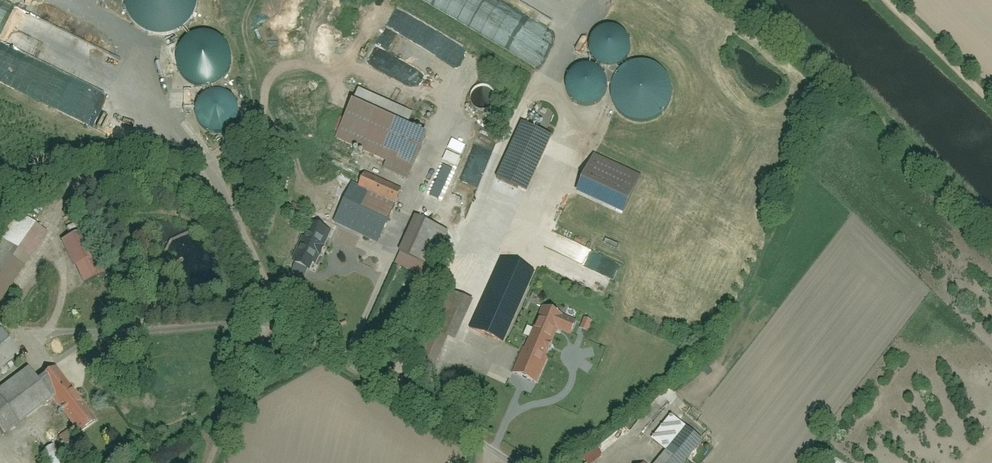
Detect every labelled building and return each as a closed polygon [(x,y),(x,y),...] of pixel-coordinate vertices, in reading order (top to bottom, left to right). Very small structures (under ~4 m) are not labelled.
[(585,41),(583,50),(585,59),(594,68),(610,71),(619,66),(624,60),(626,47),(622,36),(608,28),(597,30),(590,34),(585,41)] [(612,86),(612,105),(624,119),(637,124),(652,121),(664,112),(669,99),(668,85),(659,73),(646,66),(629,68),(618,76),(612,86)] [(564,79),(563,88),(565,98),(573,107),(589,109),(598,105),(603,99),(606,86),(601,75),(587,67),(576,68),(569,73),(564,79)] [(492,106),(493,95),(484,86),(476,87),(469,92),(468,99),(471,108),(482,112),(492,106)] [(335,141),(386,163),(382,170),(406,180),(425,137),(351,105),(335,141)] [(519,124),(493,178),(525,193),(550,139),(519,124)] [(593,155),(574,194),(619,216),(638,176),(593,155)] [(318,215),(377,242),(399,193),(363,177),(351,203),(329,192),(318,215)] [(0,238),(0,298),(45,233),(17,213),(0,238)] [(413,220),(395,266),(428,279),(446,233),(413,220)] [(316,264),(330,231),(314,224),(307,239),(304,238),(294,258),(296,260),(294,264),(309,270),(313,263),(316,264)] [(82,231),(61,241),(80,284),(102,274),(82,231)] [(467,330),(501,346),(535,275),(501,259),(467,330)] [(447,339),(453,341),(471,303),(453,294),(435,333),(438,334),(421,371),(429,375),(447,339)] [(596,307),(592,316),(599,319),(603,310),(596,307)] [(569,338),(575,323),(541,310),(515,375),(536,383),(556,332),(569,338)] [(580,331),(587,335),(592,325),(585,321),(580,331)] [(17,356),(0,333),(0,369),(17,356)] [(71,427),(89,412),(51,364),(33,378),(26,370),(0,390),(0,434),(2,436),(49,400),(71,427)] [(700,441),(668,416),(649,441),(663,452),(655,462),(683,462),(700,441)] [(47,462),(62,462),(51,446),(40,453),(47,462)]
